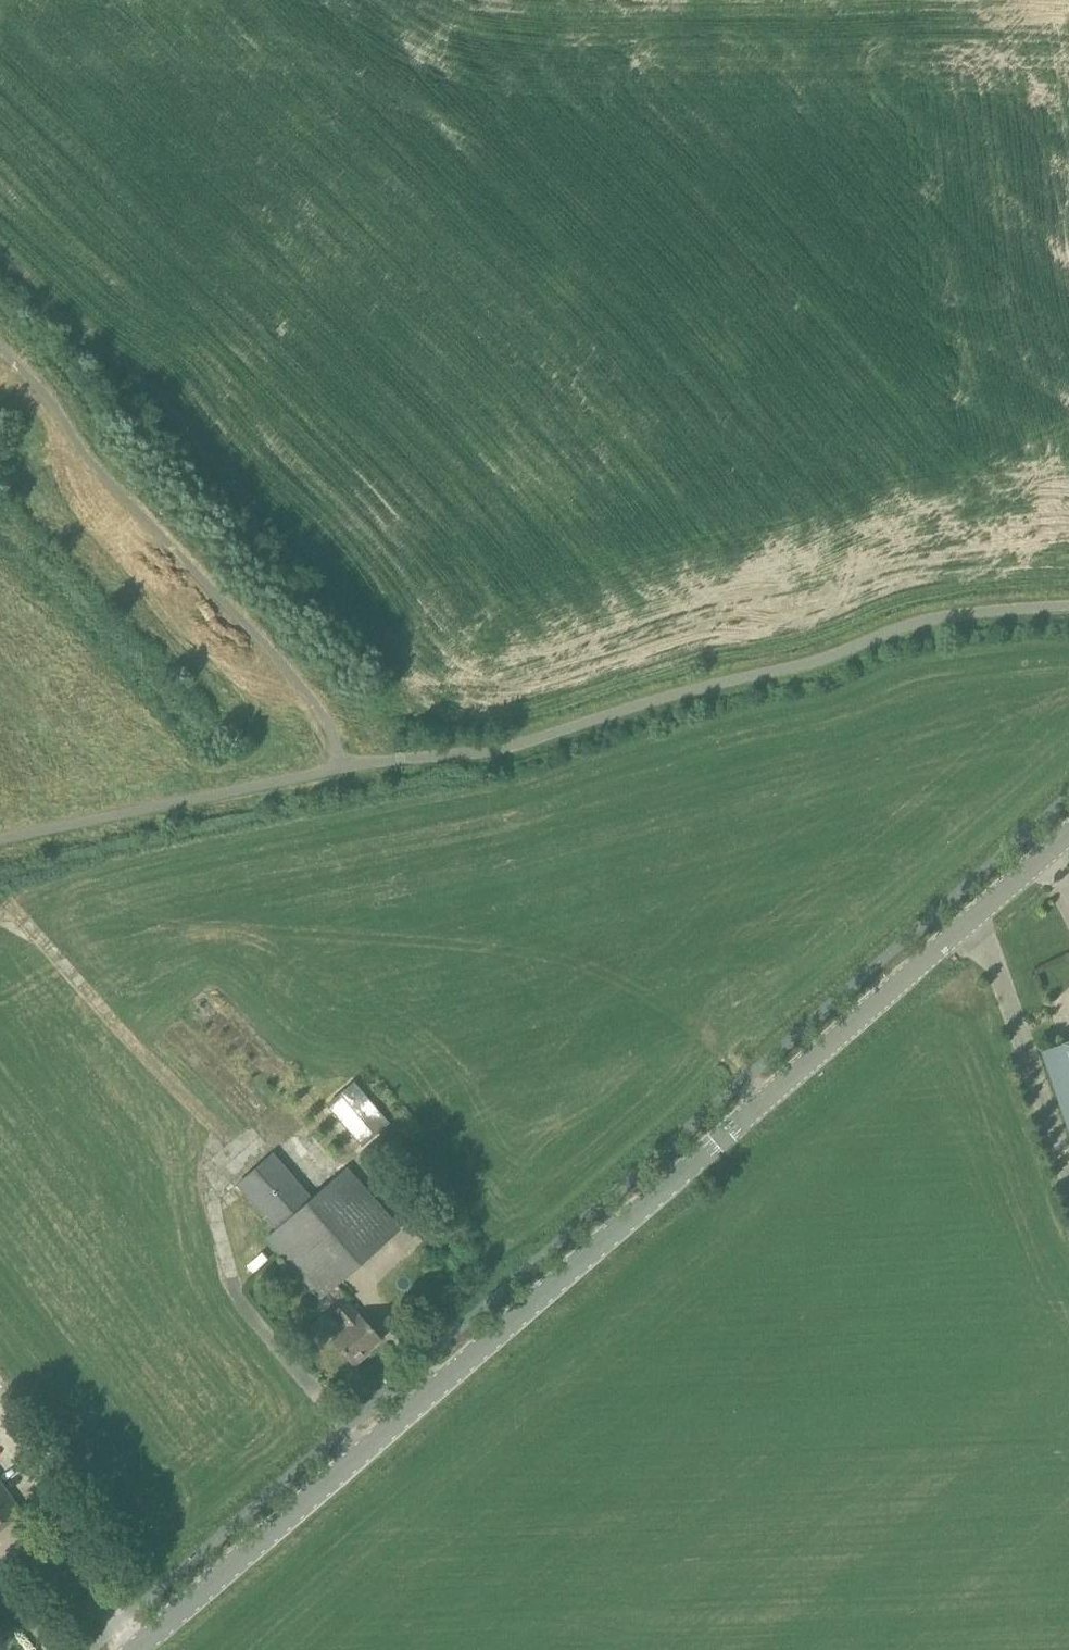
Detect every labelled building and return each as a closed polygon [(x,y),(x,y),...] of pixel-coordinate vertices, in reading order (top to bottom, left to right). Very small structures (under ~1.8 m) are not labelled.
[(1044,1051),(1068,1124),(1068,1042),(1044,1051)] [(346,1101),(332,1113),(361,1146),(363,1145),(375,1134),(367,1125),(381,1113),(353,1081),(339,1093),(346,1101)] [(237,1184),(276,1230),(266,1239),(319,1299),(399,1229),(347,1168),(310,1200),(272,1154),(237,1184)] [(368,1353),(367,1352),(380,1340),(346,1301),(329,1317),(326,1314),(307,1330),(320,1344),(329,1337),(353,1366),(368,1353)] [(15,1520),(13,1517),(21,1511),(0,1482),(0,1531),(15,1520)]
